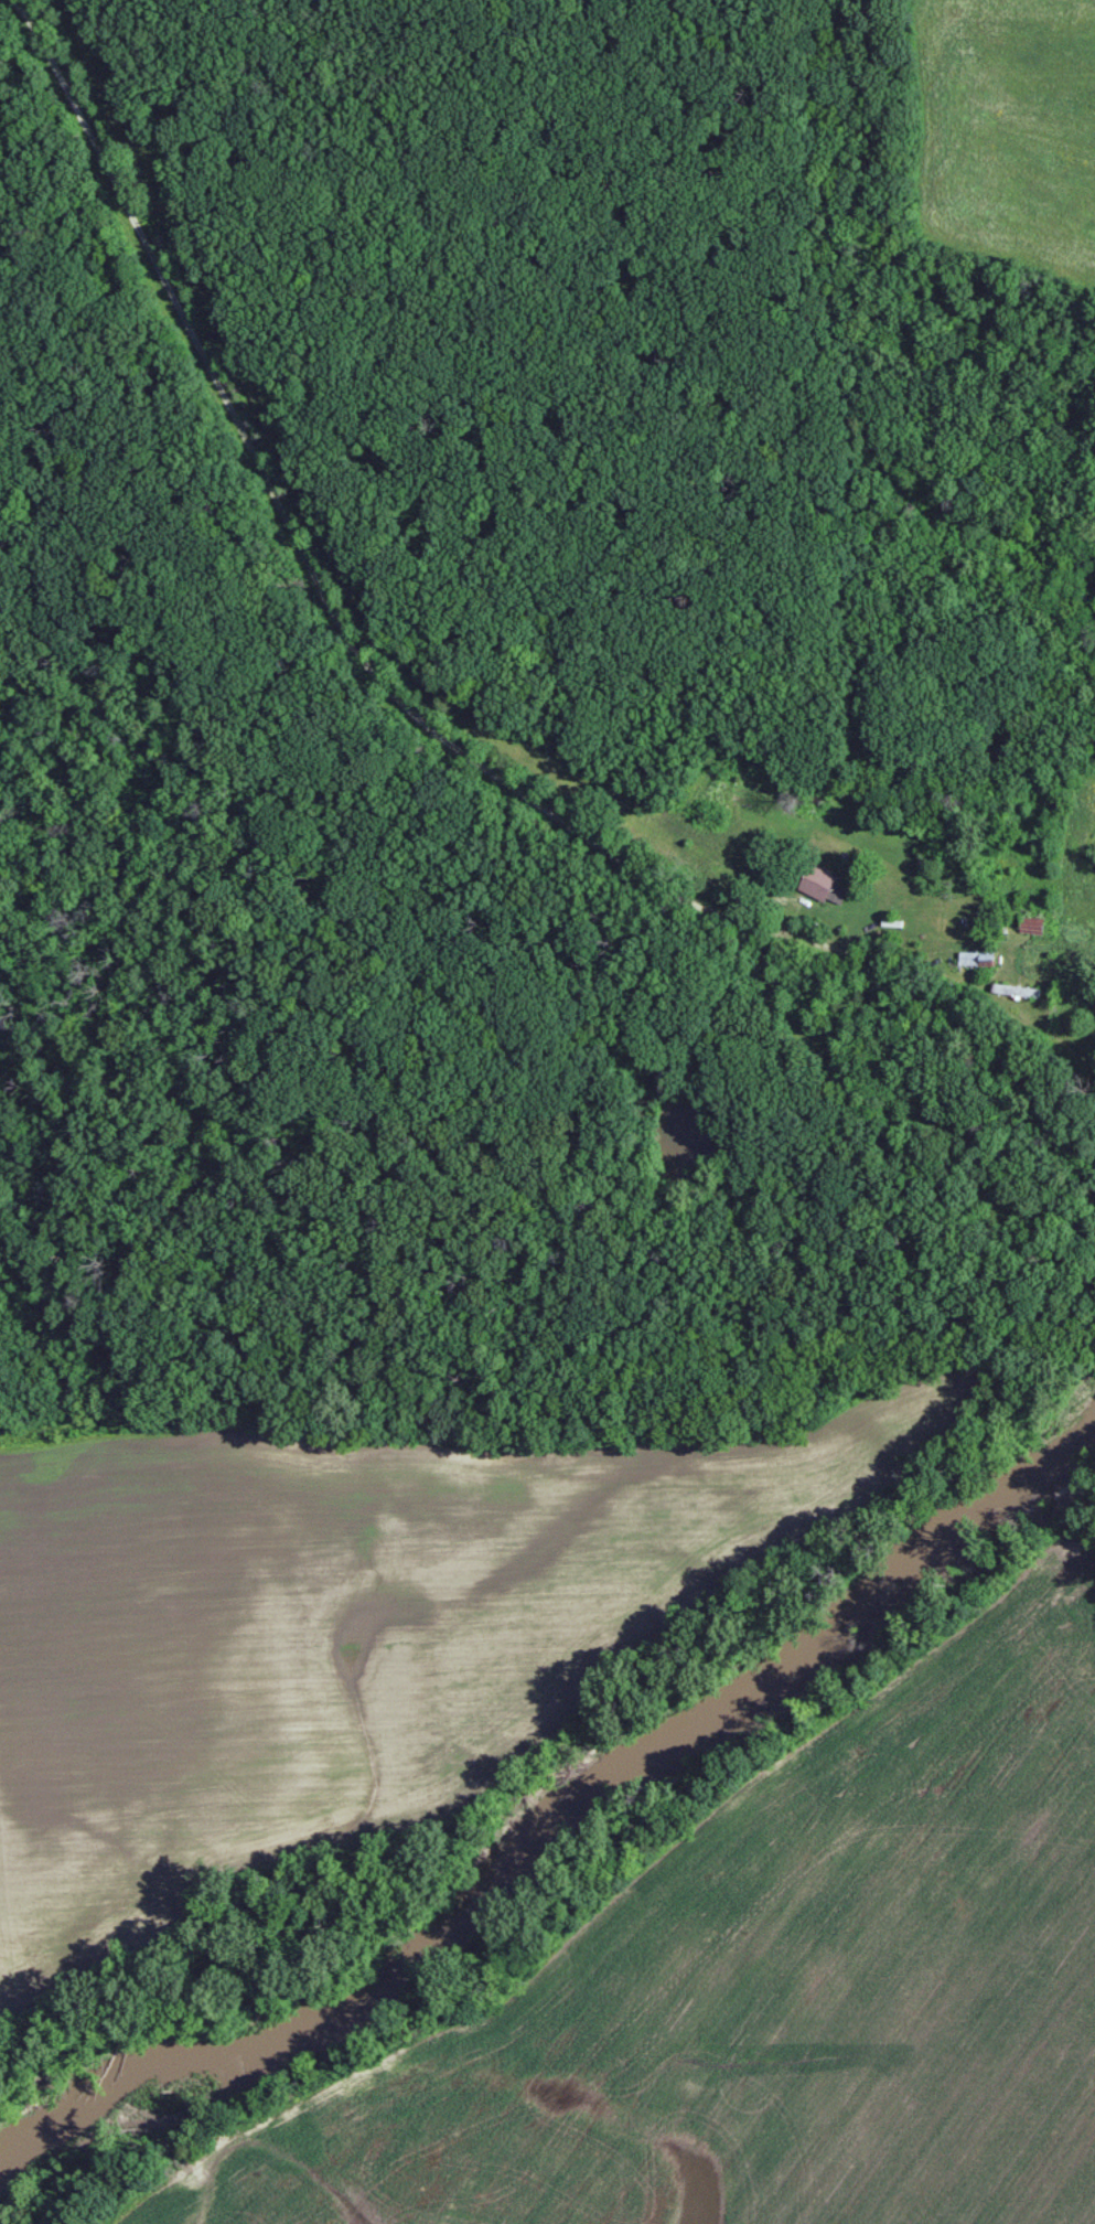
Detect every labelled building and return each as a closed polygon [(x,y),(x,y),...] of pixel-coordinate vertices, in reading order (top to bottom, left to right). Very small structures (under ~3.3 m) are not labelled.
[(825,903),(837,878),(811,864),(798,889),(825,903)] [(1019,934),(1043,935),(1044,920),(1019,919),(1019,934)] [(959,965),(994,965),(994,953),(959,953),(959,965)] [(1040,992),(993,982),(992,991),(1038,1001),(1040,992)]
